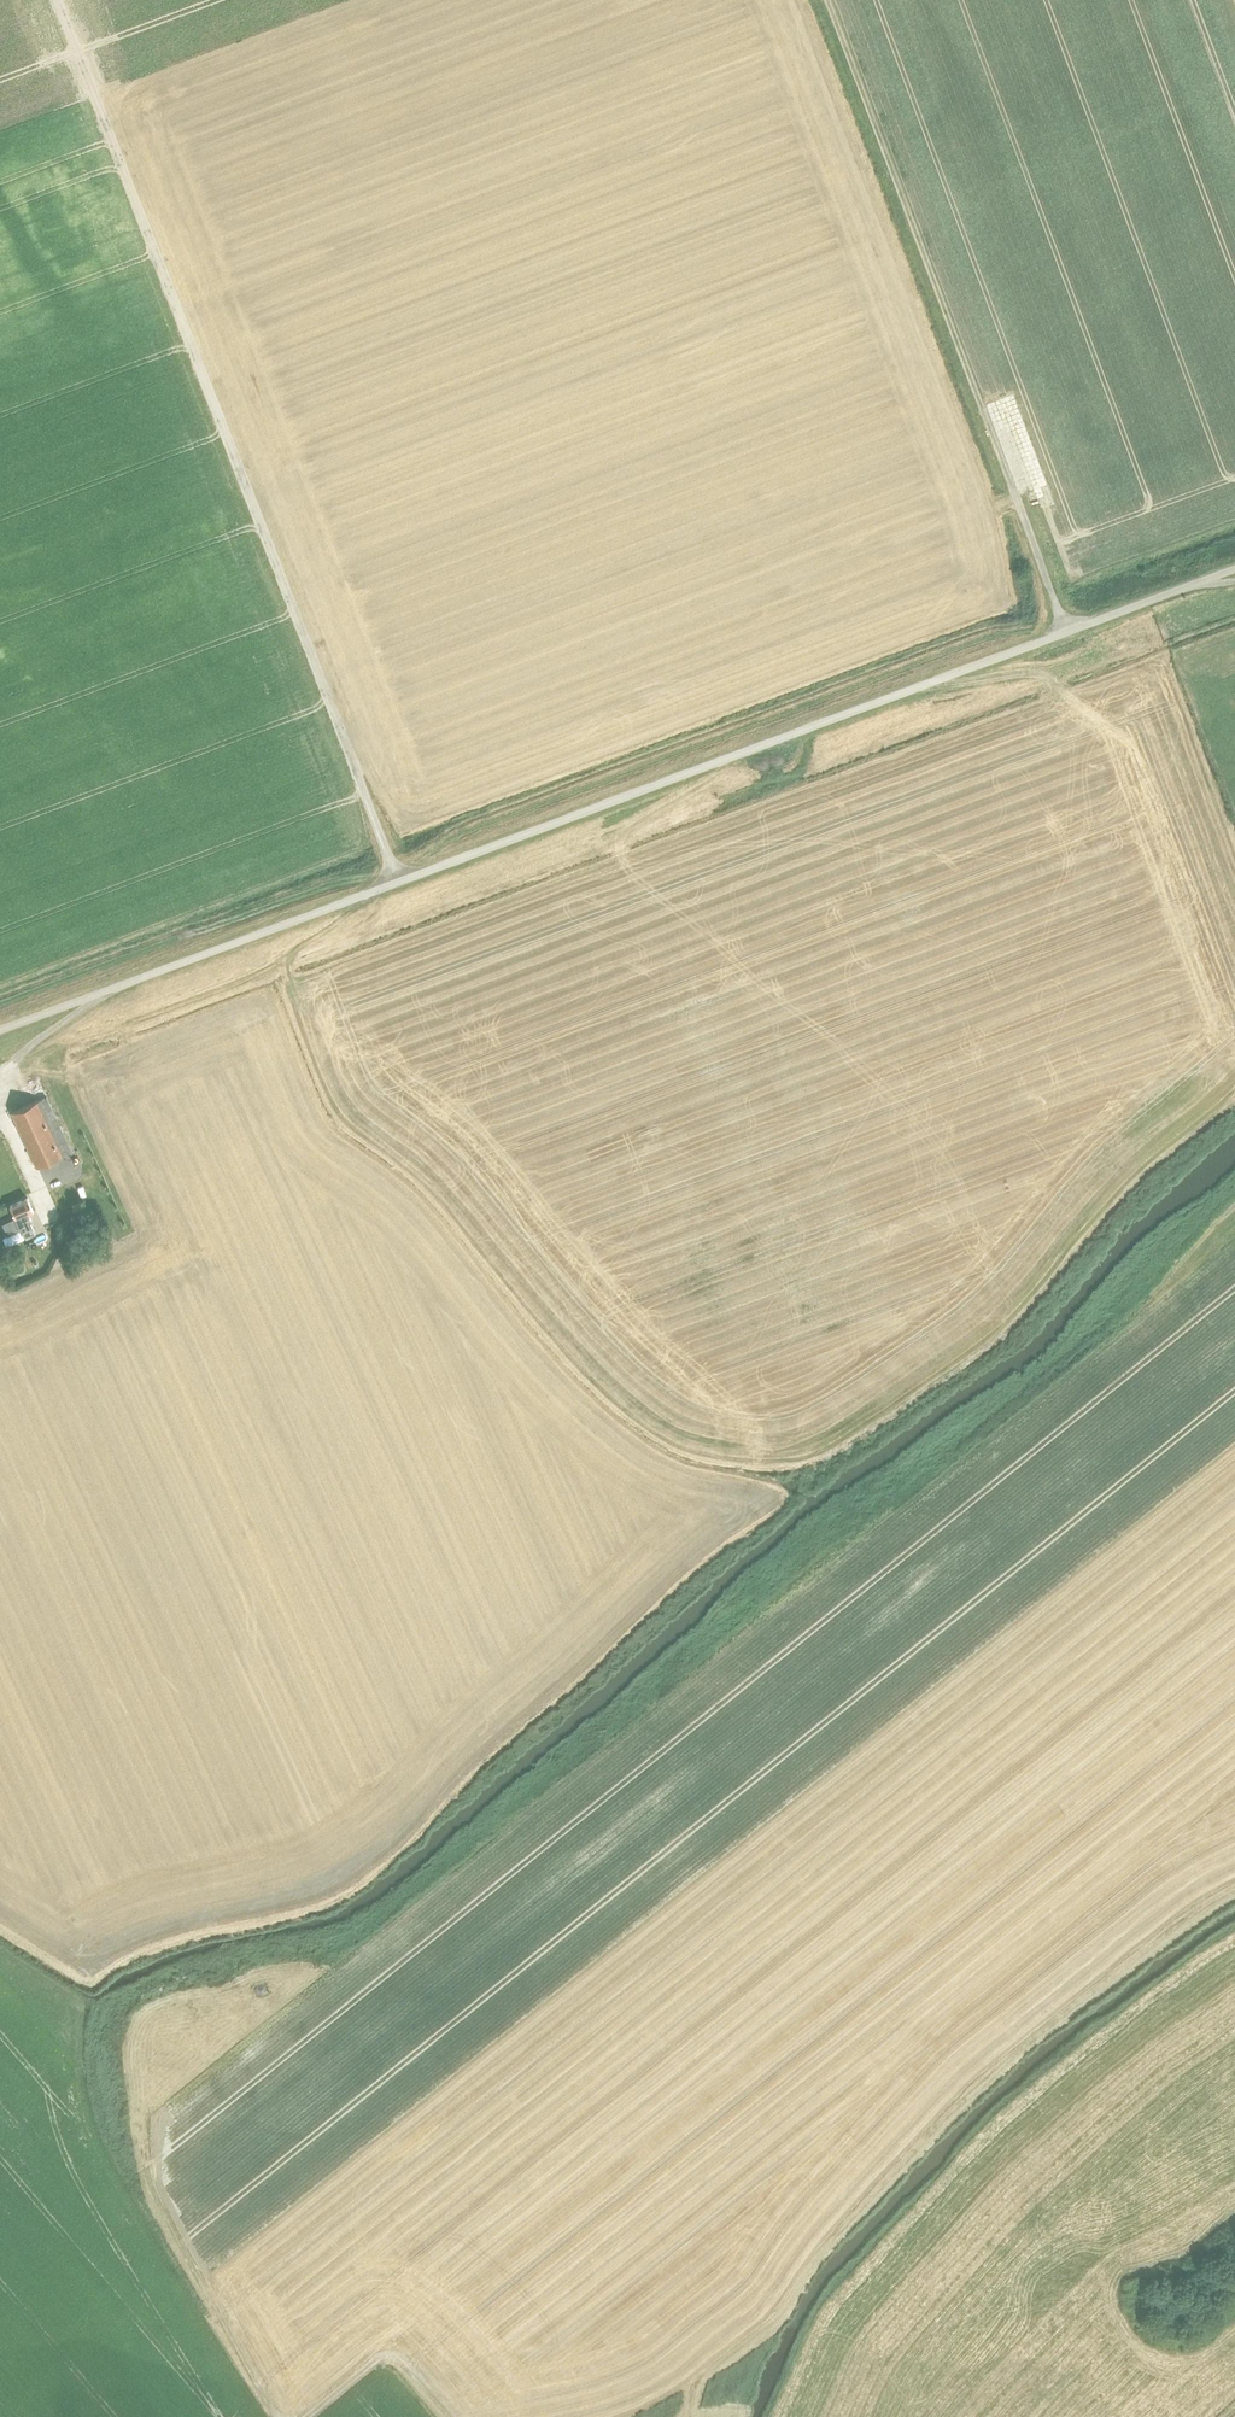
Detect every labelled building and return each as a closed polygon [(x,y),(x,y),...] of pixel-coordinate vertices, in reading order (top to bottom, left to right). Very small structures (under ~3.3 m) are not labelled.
[(13,1111),(38,1167),(72,1151),(38,1077),(26,1082),(35,1101),(13,1111)] [(93,1149),(78,1155),(84,1168),(99,1161),(93,1149)] [(34,1231),(30,1221),(32,1220),(29,1213),(34,1211),(28,1197),(10,1206),(16,1218),(14,1219),(13,1220),(12,1222),(11,1224),(12,1226),(13,1228),(16,1230),(18,1230),(19,1229),(21,1229),(24,1236),(25,1235),(27,1239),(36,1235),(34,1231)]
